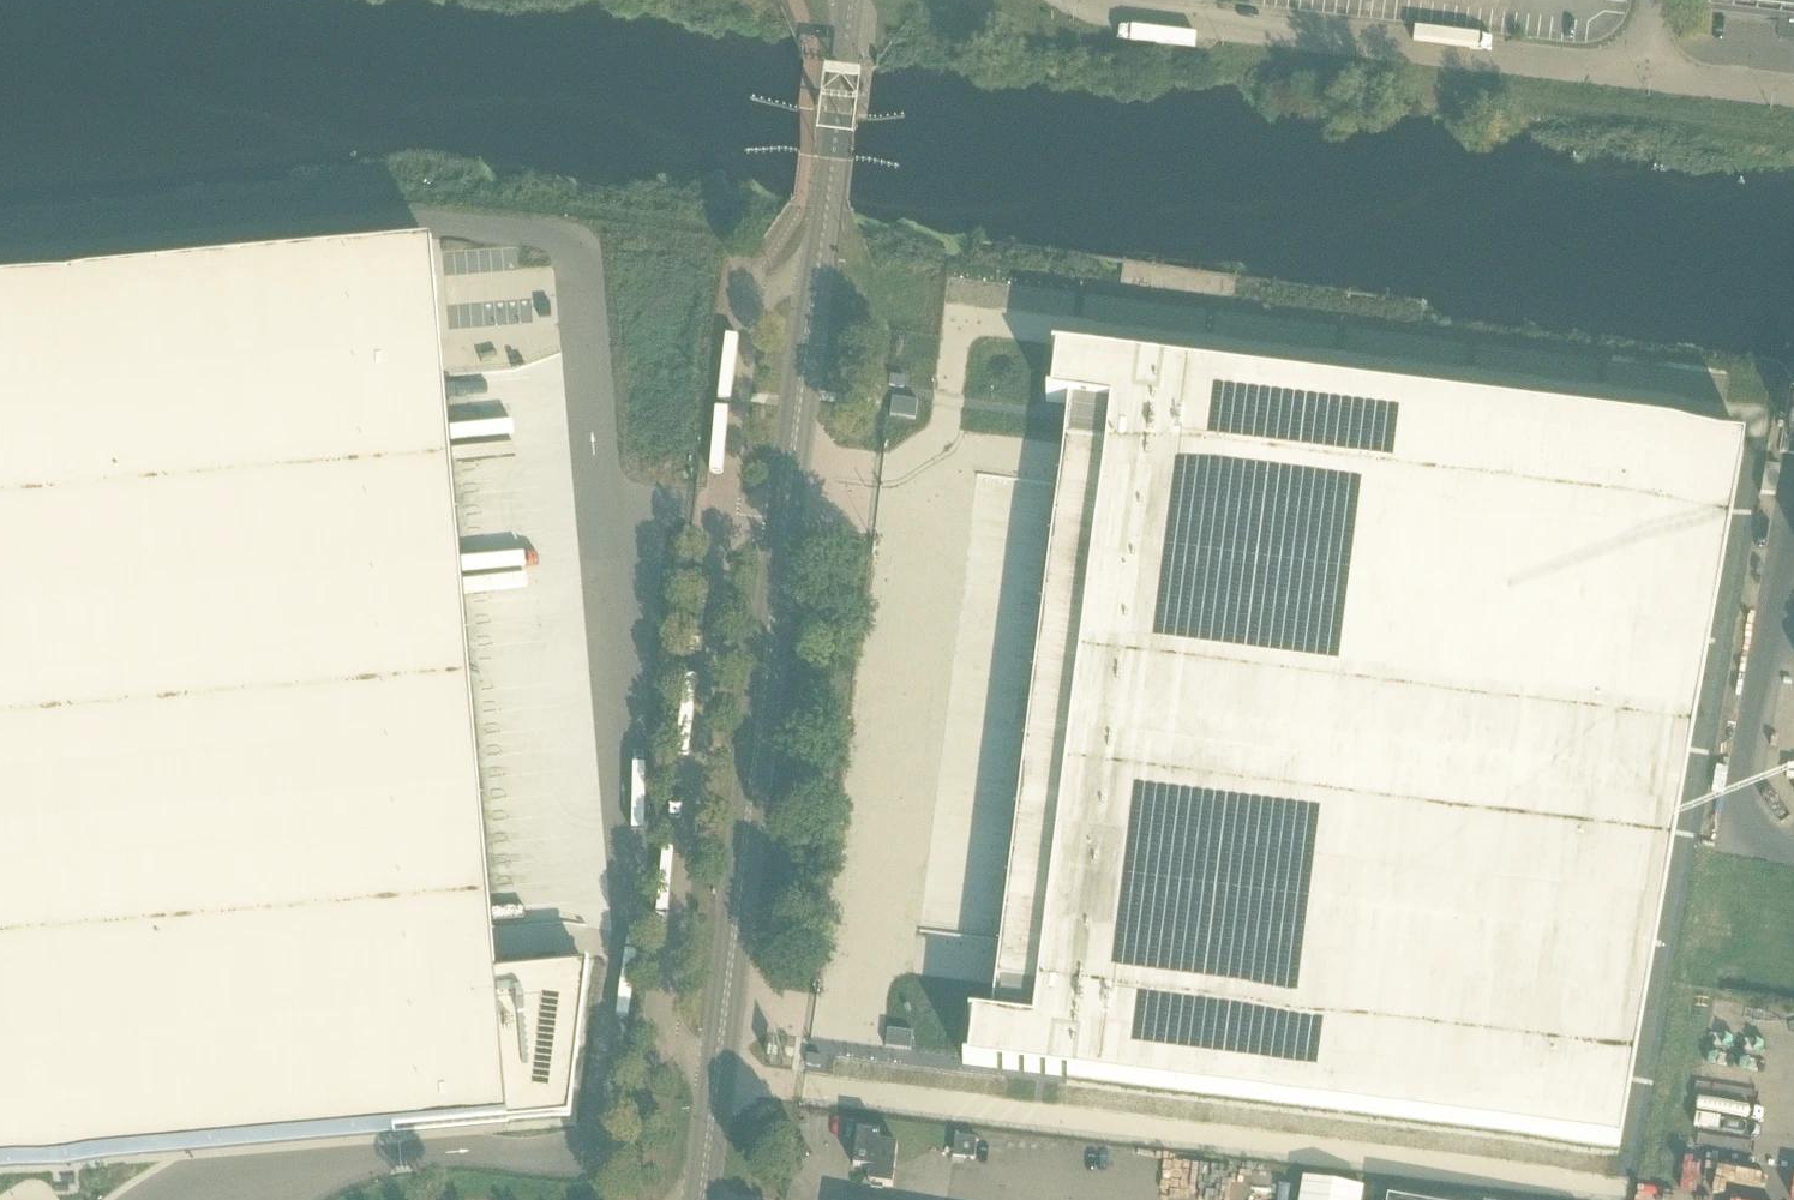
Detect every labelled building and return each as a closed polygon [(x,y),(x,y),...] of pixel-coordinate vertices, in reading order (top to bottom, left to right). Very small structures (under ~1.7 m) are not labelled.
[(1699,11),(1793,22),(1793,0),(1700,0),(1699,11)] [(568,1119),(587,968),(494,976),(490,932),(491,932),(442,375),(441,375),(430,249),(378,253),(0,286),(0,1169),(568,1119)] [(963,1061),(963,1064),(1067,1077),(1067,1078),(1619,1147),(1745,437),(1156,364),(1052,351),(1052,354),(1056,354),(1051,397),(1046,397),(1046,399),(1073,402),(1068,436),(1063,435),(995,986),(1000,986),(995,1020),(969,1016),(969,1019),(973,1019),(968,1062),(963,1061)] [(891,376),(889,387),(904,389),(905,379),(891,376)] [(807,1055),(806,1066),(820,1068),(822,1057),(807,1055)] [(893,1188),(898,1144),(880,1142),(881,1134),(858,1132),(853,1168),(874,1170),(873,1173),(872,1173),(870,1174),(869,1174),(868,1176),(868,1177),(867,1179),(868,1181),(869,1183),(870,1184),(872,1185),(893,1188)] [(979,1136),(958,1134),(956,1155),(977,1157),(979,1136)] [(1362,1190),(1303,1180),(1300,1199),(1361,1199),(1362,1190)]
